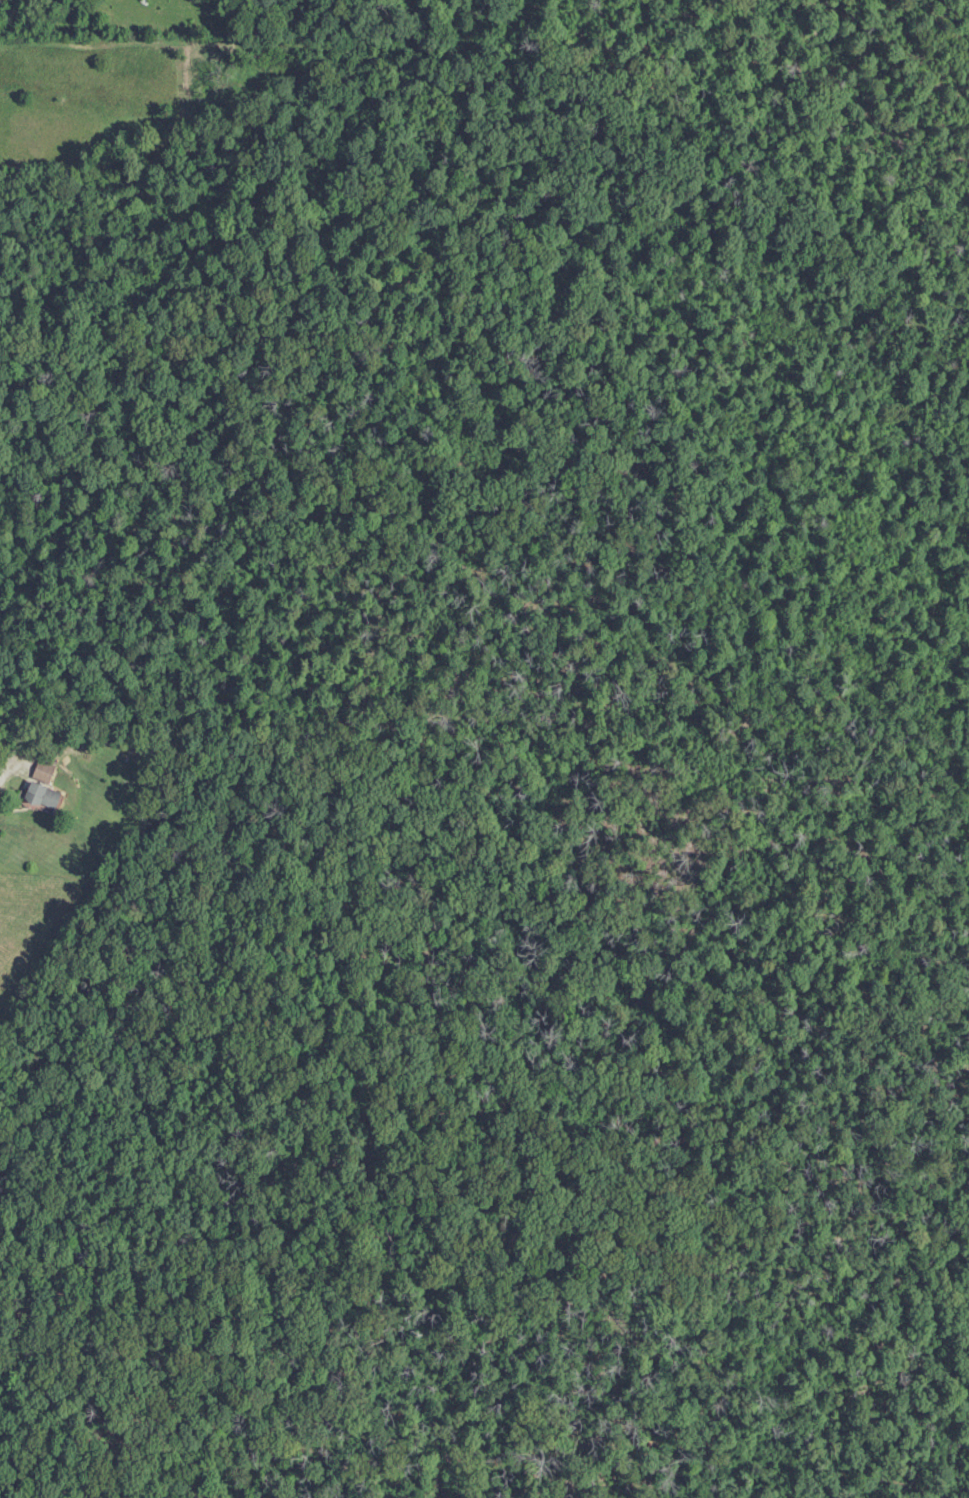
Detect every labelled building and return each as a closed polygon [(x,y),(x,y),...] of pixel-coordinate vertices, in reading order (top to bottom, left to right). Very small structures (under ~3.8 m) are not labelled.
[(31,777),(47,784),(54,767),(37,760),(31,777)] [(52,812),(61,795),(31,780),(22,797),(52,812)]
